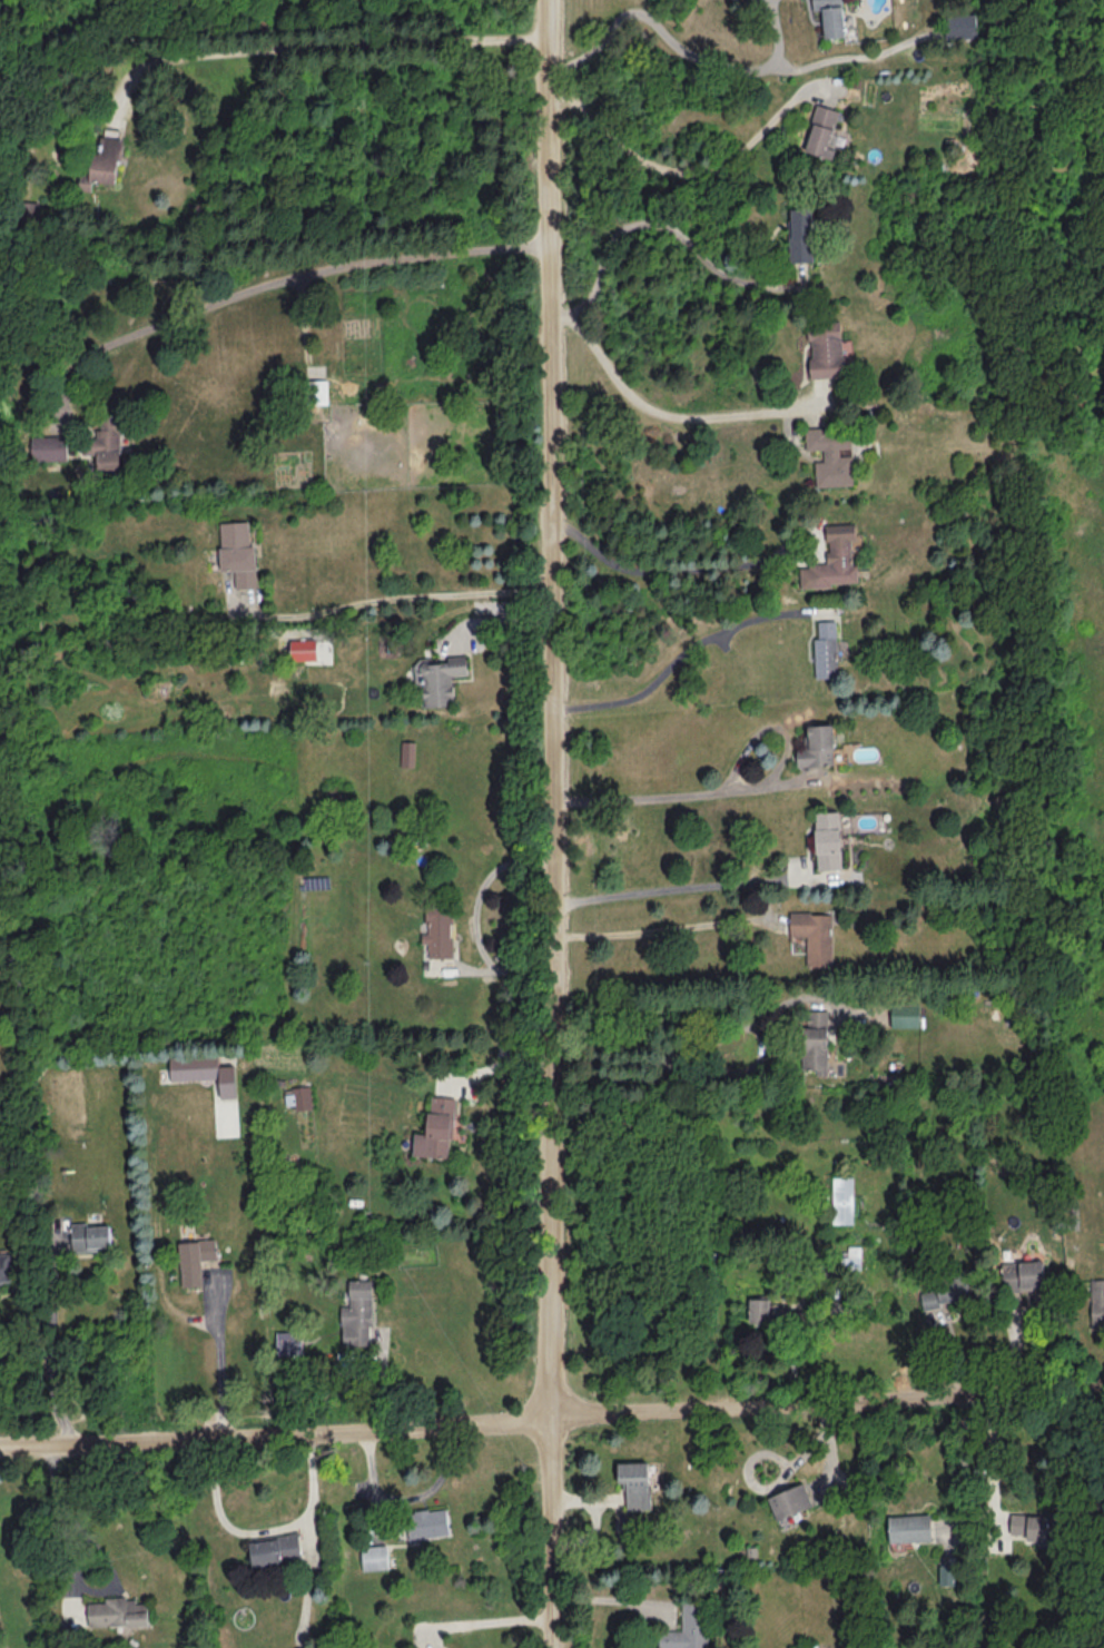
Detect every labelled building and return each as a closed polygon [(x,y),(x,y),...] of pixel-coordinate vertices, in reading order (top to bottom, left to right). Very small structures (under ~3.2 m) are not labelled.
[(813,9),(822,9),(823,36),(844,36),(842,0),(812,0),(813,9)] [(943,14),(944,40),(978,39),(977,13),(943,14)] [(832,158),(837,143),(843,145),(848,130),(834,126),(839,109),(817,103),(804,149),(832,158)] [(118,182),(122,137),(100,135),(99,150),(93,150),(90,172),(80,171),(78,189),(92,190),(93,180),(118,182)] [(814,260),(812,207),(790,207),(791,261),(814,260)] [(811,377),(843,375),(840,320),(808,321),(811,377)] [(328,402),(328,378),(307,379),(307,402),(328,402)] [(96,470),(118,470),(119,417),(100,417),(100,427),(95,427),(95,440),(84,440),(84,453),(96,453),(96,470)] [(853,484),(852,454),(840,454),(840,448),(851,447),(851,426),(805,428),(806,449),(823,448),(824,459),(815,460),(816,485),(853,484)] [(67,458),(66,433),(31,434),(31,459),(67,458)] [(257,586),(255,543),(250,543),(249,520),(219,521),(221,570),(234,569),(235,587),(257,586)] [(801,585),(858,582),(857,563),(852,563),(851,541),(856,541),(855,522),(826,523),(828,563),(799,564),(801,585)] [(815,677),(838,676),(836,619),(818,619),(818,636),(814,636),(815,677)] [(291,659),(317,659),(317,638),(291,638),(291,659)] [(424,706),(454,705),(453,674),(467,674),(466,654),(448,655),(448,659),(414,660),(415,681),(423,680),(424,706)] [(808,724),(809,747),(796,748),(797,765),(835,763),(833,723),(808,724)] [(415,740),(401,739),(400,765),(413,765),(415,740)] [(816,869),(841,868),(839,810),(814,811),(816,869)] [(452,956),(452,905),(427,906),(427,932),(422,932),(422,942),(428,942),(428,956),(452,956)] [(806,965),(831,966),(832,912),(790,911),(789,934),(807,935),(806,965)] [(919,1026),(919,1003),(891,1003),(891,1026),(919,1026)] [(827,1074),(827,1009),(804,1009),(804,1067),(816,1067),(816,1074),(827,1074)] [(170,1079),(220,1077),(220,1097),(236,1097),(235,1064),(218,1065),(218,1055),(169,1057),(170,1079)] [(294,1104),(295,1109),(311,1108),(310,1085),(284,1087),(285,1104),(294,1104)] [(451,1156),(454,1096),(430,1095),(428,1132),(414,1132),(413,1154),(451,1156)] [(852,1175),(831,1175),(832,1223),(853,1222),(852,1175)] [(110,1248),(109,1224),(86,1225),(86,1222),(70,1222),(71,1249),(110,1248)] [(180,1285),(201,1284),(200,1258),(216,1257),(215,1238),(178,1240),(180,1285)] [(860,1245),(847,1245),(847,1254),(843,1254),(843,1266),(861,1266),(860,1245)] [(9,1280),(8,1251),(0,1251),(0,1280),(9,1280)] [(1043,1260),(1002,1261),(1002,1290),(1021,1290),(1021,1286),(1044,1285),(1043,1260)] [(922,1306),(974,1297),(971,1277),(919,1286),(922,1306)] [(371,1278),(349,1279),(349,1304),(341,1304),(342,1345),(372,1344),(371,1278)] [(1091,1278),(1090,1325),(1103,1326),(1103,1278),(1091,1278)] [(750,1322),(770,1322),(769,1297),(749,1297),(750,1322)] [(276,1330),(276,1355),(301,1354),(301,1330),(276,1330)] [(618,1461),(618,1482),(626,1482),(626,1508),(650,1507),(648,1461),(618,1461)] [(812,1506),(805,1482),(768,1494),(775,1518),(812,1506)] [(449,1533),(446,1506),(406,1511),(409,1539),(449,1533)] [(1009,1532),(1026,1533),(1026,1541),(1048,1541),(1049,1513),(1010,1512),(1009,1532)] [(930,1513),(888,1514),(889,1541),(931,1539),(930,1513)] [(248,1540),(253,1566),(302,1558),(297,1531),(248,1540)] [(364,1570),(389,1567),(385,1542),(360,1546),(364,1570)] [(938,1583),(955,1583),(956,1563),(939,1563),(938,1583)] [(148,1623),(147,1602),(135,1602),(135,1596),(104,1597),(105,1601),(87,1602),(88,1625),(148,1623)] [(706,1601),(682,1602),(682,1629),(659,1630),(659,1647),(697,1647),(707,1647),(706,1601)]
